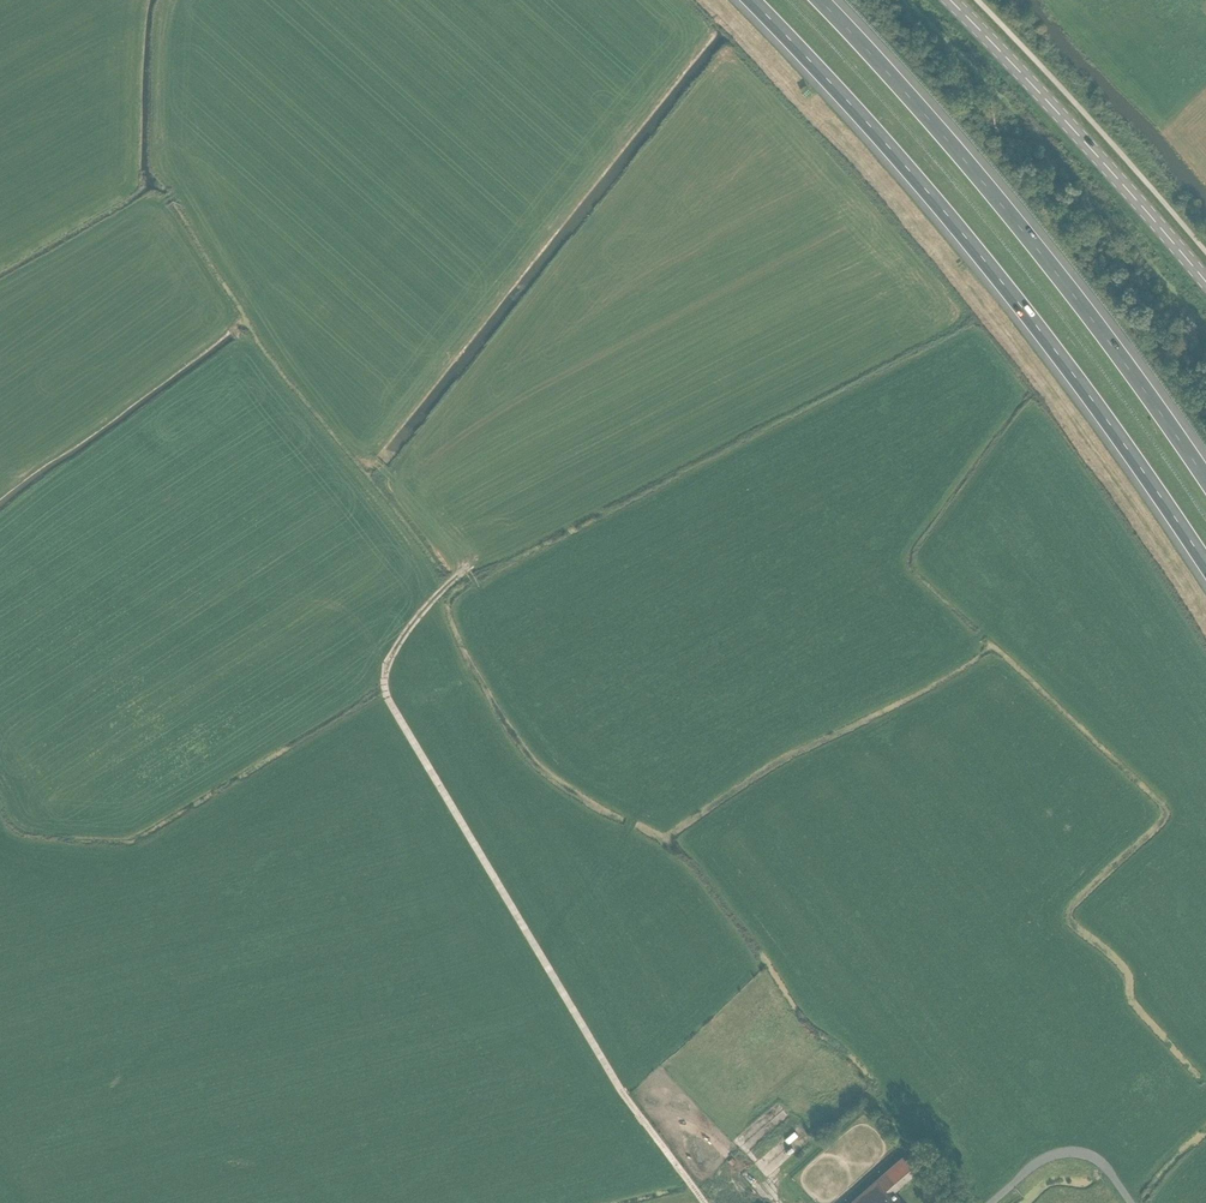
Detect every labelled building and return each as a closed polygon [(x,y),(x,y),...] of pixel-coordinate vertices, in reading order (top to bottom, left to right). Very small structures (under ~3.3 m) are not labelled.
[(894,1194),(916,1174),(902,1158),(852,1202),(903,1202),(894,1194)]
